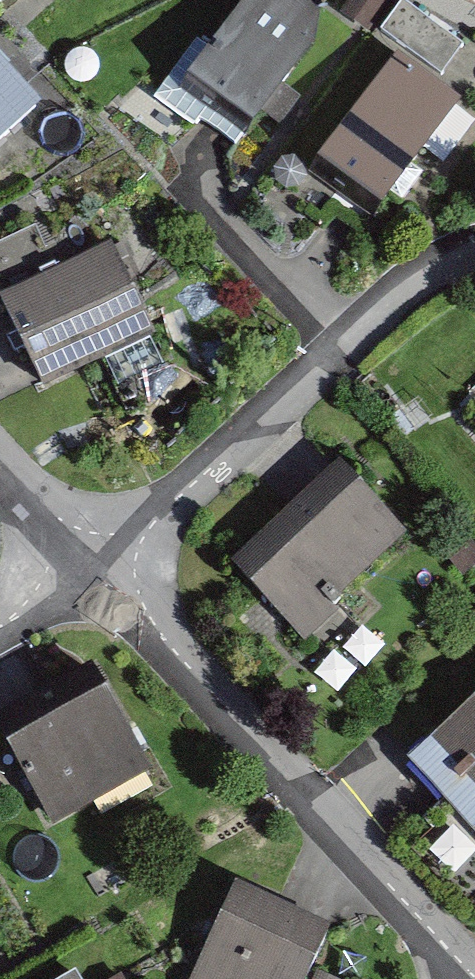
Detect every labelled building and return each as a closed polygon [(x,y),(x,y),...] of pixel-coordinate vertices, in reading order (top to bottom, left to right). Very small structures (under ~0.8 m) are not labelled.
[(324,0),(254,0),(185,98),(248,142),(340,11),(324,0)] [(457,91),(398,48),(310,167),(369,211),(457,91)] [(0,63),(0,143),(39,108),(0,63)] [(109,247),(0,296),(0,300),(40,389),(150,340),(109,247)] [(401,548),(329,472),(234,563),(306,638),(401,548)] [(89,667),(0,717),(0,752),(46,834),(150,775),(89,667)] [(405,766),(474,845),(474,704),(405,766)] [(235,886),(193,978),(309,978),(332,929),(235,886)]
